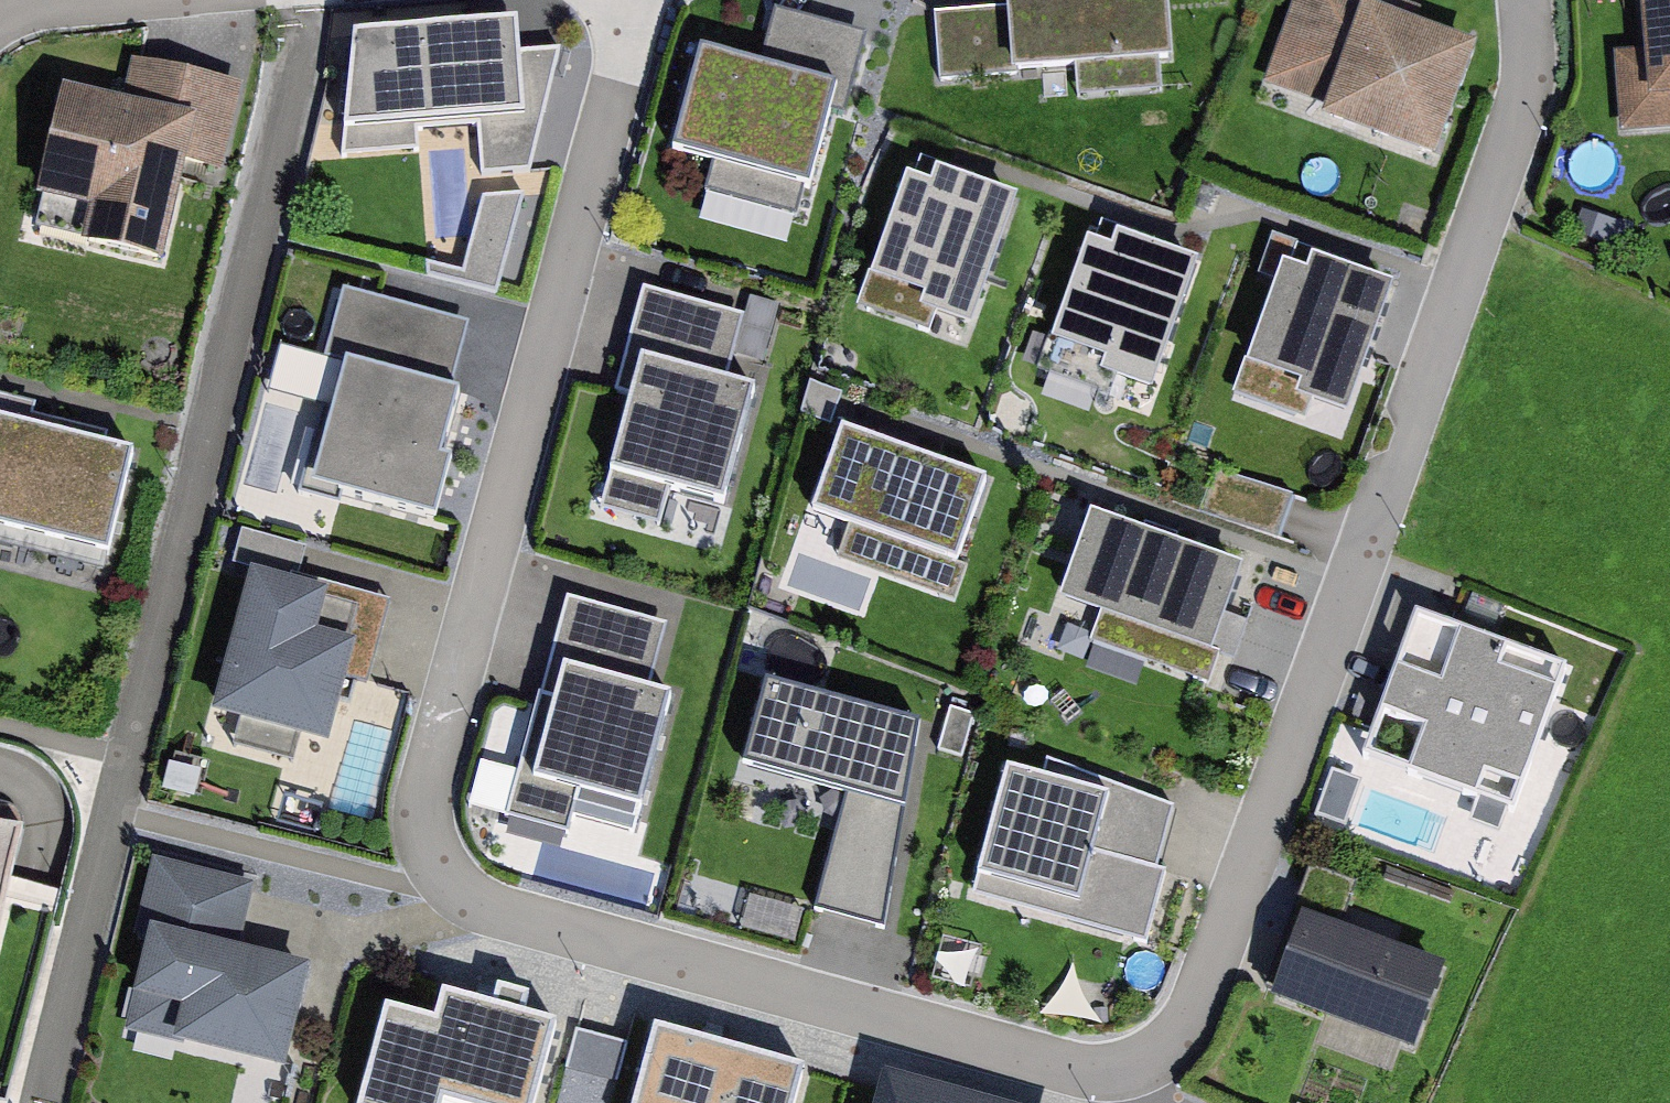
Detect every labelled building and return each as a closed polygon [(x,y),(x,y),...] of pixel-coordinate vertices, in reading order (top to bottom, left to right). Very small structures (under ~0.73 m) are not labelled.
[(934,19),(939,80),(1018,74),(1018,69),(1167,57),(1163,0),(1010,0),(1011,13),(934,19)] [(1414,0),(1295,0),(1265,76),(1438,145),(1482,37),(1423,13),(1426,5),(1414,0)] [(1634,59),(1611,61),(1617,138),(1669,134),(1669,0),(1629,0),(1634,59)] [(520,10),(358,20),(343,151),(415,144),(416,122),(480,120),(483,167),(532,162),(559,44),(522,44),(520,10)] [(860,42),(793,24),(780,72),(700,50),(673,151),(809,188),(831,108),(841,110),(860,42)] [(232,90),(163,74),(153,117),(67,97),(44,193),(97,205),(89,241),(157,257),(181,157),(214,165),(232,90)] [(1016,181),(925,144),(868,280),(959,317),(1016,181)] [(522,200),(483,205),(465,278),(426,269),(427,281),(495,297),(522,200)] [(1208,245),(1106,207),(1057,338),(1158,376),(1208,245)] [(1312,259),(1307,275),(1283,267),(1246,368),(1301,388),(1296,401),(1348,419),(1395,289),(1312,259)] [(470,317),(349,282),(328,352),(350,359),(317,471),(437,506),(454,449),(439,444),(459,377),(453,375),(470,317)] [(745,310),(643,282),(616,382),(637,387),(614,473),(723,502),(756,380),(728,372),(745,310)] [(0,389),(0,528),(110,553),(138,435),(25,409),(28,395),(0,389)] [(985,483),(841,433),(812,516),(849,529),(956,566),(985,483)] [(1243,571),(1091,516),(1059,603),(1211,659),(1243,571)] [(849,529),(838,562),(955,603),(966,570),(956,566),(849,529)] [(386,600),(252,563),(212,702),(325,733),(341,675),(363,681),(386,600)] [(665,626),(567,599),(506,821),(565,837),(577,794),(638,811),(669,699),(647,693),(665,626)] [(1565,674),(1416,619),(1364,761),(1512,816),(1565,674)] [(920,728),(765,685),(742,767),(847,796),(815,911),(884,930),(920,728)] [(938,753),(962,759),(973,716),(950,710),(938,753)] [(1046,771),(1015,760),(979,885),(1144,936),(1176,805),(1052,755),(1046,771)] [(15,829),(0,826),(0,894),(15,829)] [(255,886),(153,860),(133,938),(147,942),(124,1034),(284,1074),(310,969),(239,952),(255,886)] [(1303,909),(1301,916),(1344,932),(1359,890),(1310,872),(1297,907),(1303,909)] [(1344,932),(1301,916),(1284,960),(1270,1000),(1269,1002),(1414,1056),(1415,1054),(1430,1014),(1447,970),(1344,932)] [(429,1015),(380,1001),(352,1102),(542,1102),(565,1021),(535,1013),(541,994),(493,981),(488,1000),(437,986),(429,1015)] [(653,1029),(633,1102),(794,1102),(803,1069),(653,1029)] [(881,1065),(871,1102),(1021,1102),(881,1065)]
